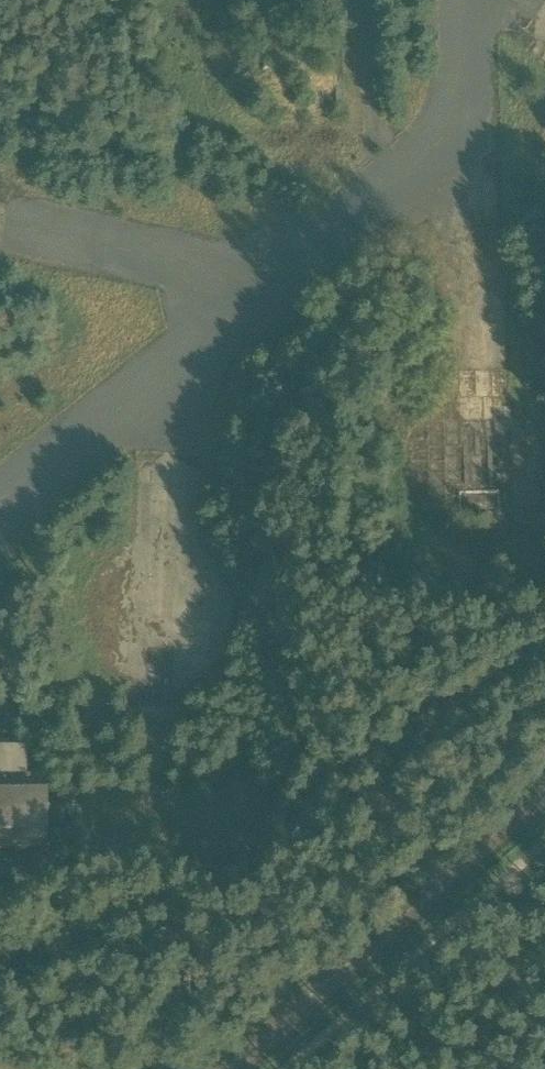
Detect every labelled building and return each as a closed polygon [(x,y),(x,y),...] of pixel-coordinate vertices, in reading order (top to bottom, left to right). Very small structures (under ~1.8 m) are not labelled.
[(51,845),(50,820),(65,820),(64,789),(48,789),(48,767),(26,767),(25,737),(0,738),(0,847),(51,845)]
